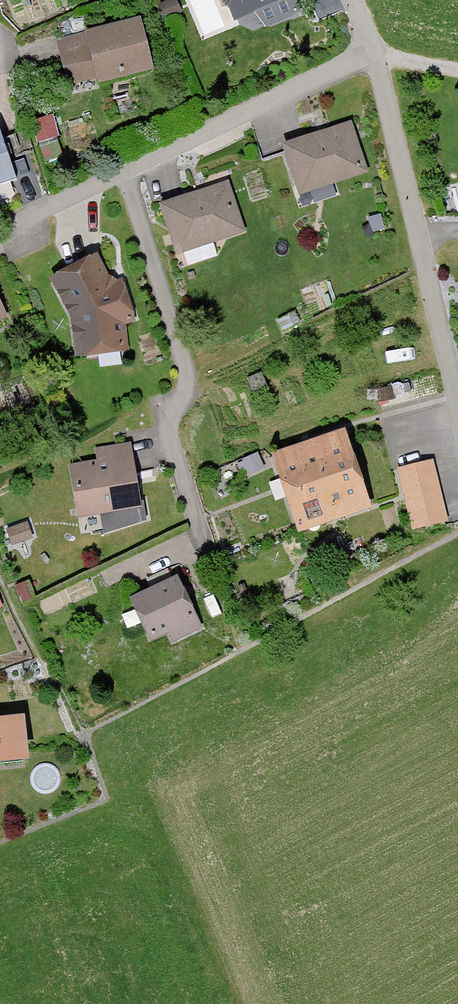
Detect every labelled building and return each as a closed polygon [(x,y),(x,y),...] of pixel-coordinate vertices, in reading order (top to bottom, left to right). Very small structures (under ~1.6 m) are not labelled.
[(233,17),(288,0),(228,0),(233,17)] [(144,20),(70,43),(86,93),(159,69),(144,20)] [(52,114),(40,114),(40,141),(53,140),(52,114)] [(355,123),(282,147),(298,196),(371,172),(355,123)] [(2,137),(0,138),(0,189),(17,183),(2,137)] [(231,179),(158,203),(174,252),(247,228),(231,179)] [(114,288),(99,259),(51,282),(70,319),(76,357),(128,353),(126,327),(135,325),(123,285),(114,288)] [(0,303),(0,325),(8,321),(0,303)] [(347,433),(270,459),(297,540),(374,514),(347,433)] [(141,510),(131,447),(96,452),(97,463),(70,467),(78,520),(141,510)] [(437,462),(399,469),(411,530),(449,523),(437,462)] [(14,540),(36,534),(32,521),(10,527),(14,540)] [(196,620),(178,581),(130,603),(149,642),(196,620)] [(0,722),(0,765),(29,763),(26,720),(0,722)]
